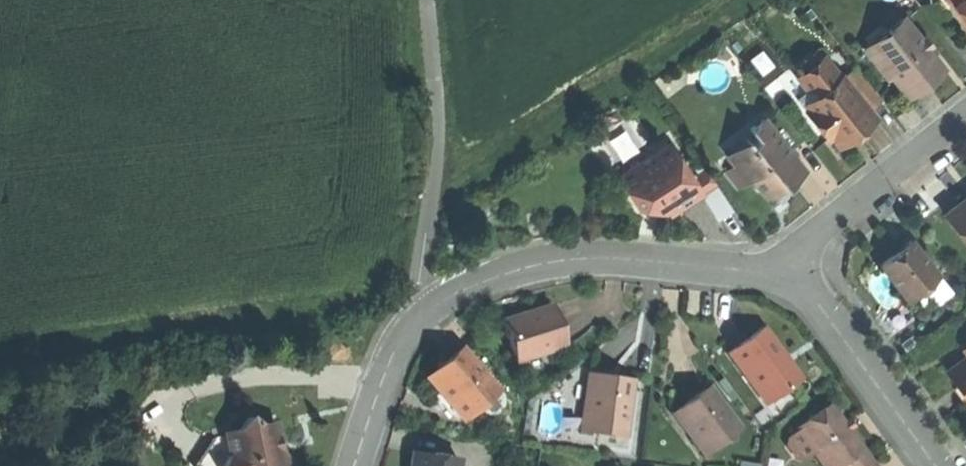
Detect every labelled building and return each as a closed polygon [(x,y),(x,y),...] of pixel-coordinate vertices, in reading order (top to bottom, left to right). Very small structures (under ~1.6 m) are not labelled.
[(965,17),(965,0),(952,0),(965,17)] [(904,18),(888,29),(894,37),(879,49),(895,71),(891,74),(892,76),(905,93),(924,79),(940,67),(904,18)] [(886,80),(892,76),(891,74),(895,71),(879,49),(894,37),(888,29),(887,27),(861,47),(886,80)] [(812,89),(817,96),(839,79),(822,57),(797,77),(808,92),(812,89)] [(856,65),(842,77),(867,108),(881,97),(856,65)] [(817,96),(806,105),(809,109),(805,112),(826,139),(831,136),(834,140),(869,112),(867,108),(842,77),(839,79),(817,96)] [(873,117),(869,112),(834,140),(838,145),(858,129),(873,117)] [(750,143),(729,160),(734,167),(745,181),(749,178),(764,197),(781,184),(782,186),(793,178),(805,169),(764,117),(749,129),(757,138),(750,143)] [(715,161),(725,174),(734,167),(729,160),(750,143),(745,137),(715,161)] [(669,142),(617,176),(638,208),(666,208),(670,205),(673,210),(688,200),(701,191),(692,178),(669,142)] [(736,188),(745,181),(734,167),(725,174),(736,188)] [(706,168),(692,178),(701,191),(715,182),(706,168)] [(943,212),(965,241),(965,194),(961,198),(943,212)] [(896,250),(881,261),(907,294),(913,289),(936,271),(911,238),(896,250)] [(950,289),(936,271),(913,289),(921,299),(929,293),(935,301),(950,289)] [(525,309),(504,316),(518,360),(564,344),(550,301),(525,309)] [(727,351),(763,401),(798,376),(779,350),(762,326),(727,351)] [(445,362),(427,375),(444,397),(453,396),(466,413),(495,391),(462,348),(445,362)] [(965,395),(965,355),(947,368),(957,383),(965,395)] [(611,376),(592,374),(587,411),(581,410),(579,430),(624,436),(631,379),(611,376)] [(692,398),(678,408),(698,434),(692,438),(704,454),(739,427),(708,386),(692,398)] [(460,418),(466,413),(453,396),(444,397),(460,418)] [(795,428),(796,431),(811,451),(822,465),(836,465),(839,464),(840,465),(861,465),(870,460),(849,431),(829,404),(795,428)] [(672,413),(692,438),(698,434),(678,408),(672,413)] [(222,432),(222,436),(226,454),(218,465),(289,465),(286,453),(278,454),(275,440),(271,422),(255,426),(245,418),(239,428),(222,432)] [(802,458),(811,451),(796,431),(786,438),(786,443),(796,457),(802,458)] [(226,454),(222,436),(211,439),(193,465),(218,465),(226,454)] [(411,451),(409,465),(456,465),(457,458),(411,451)]
